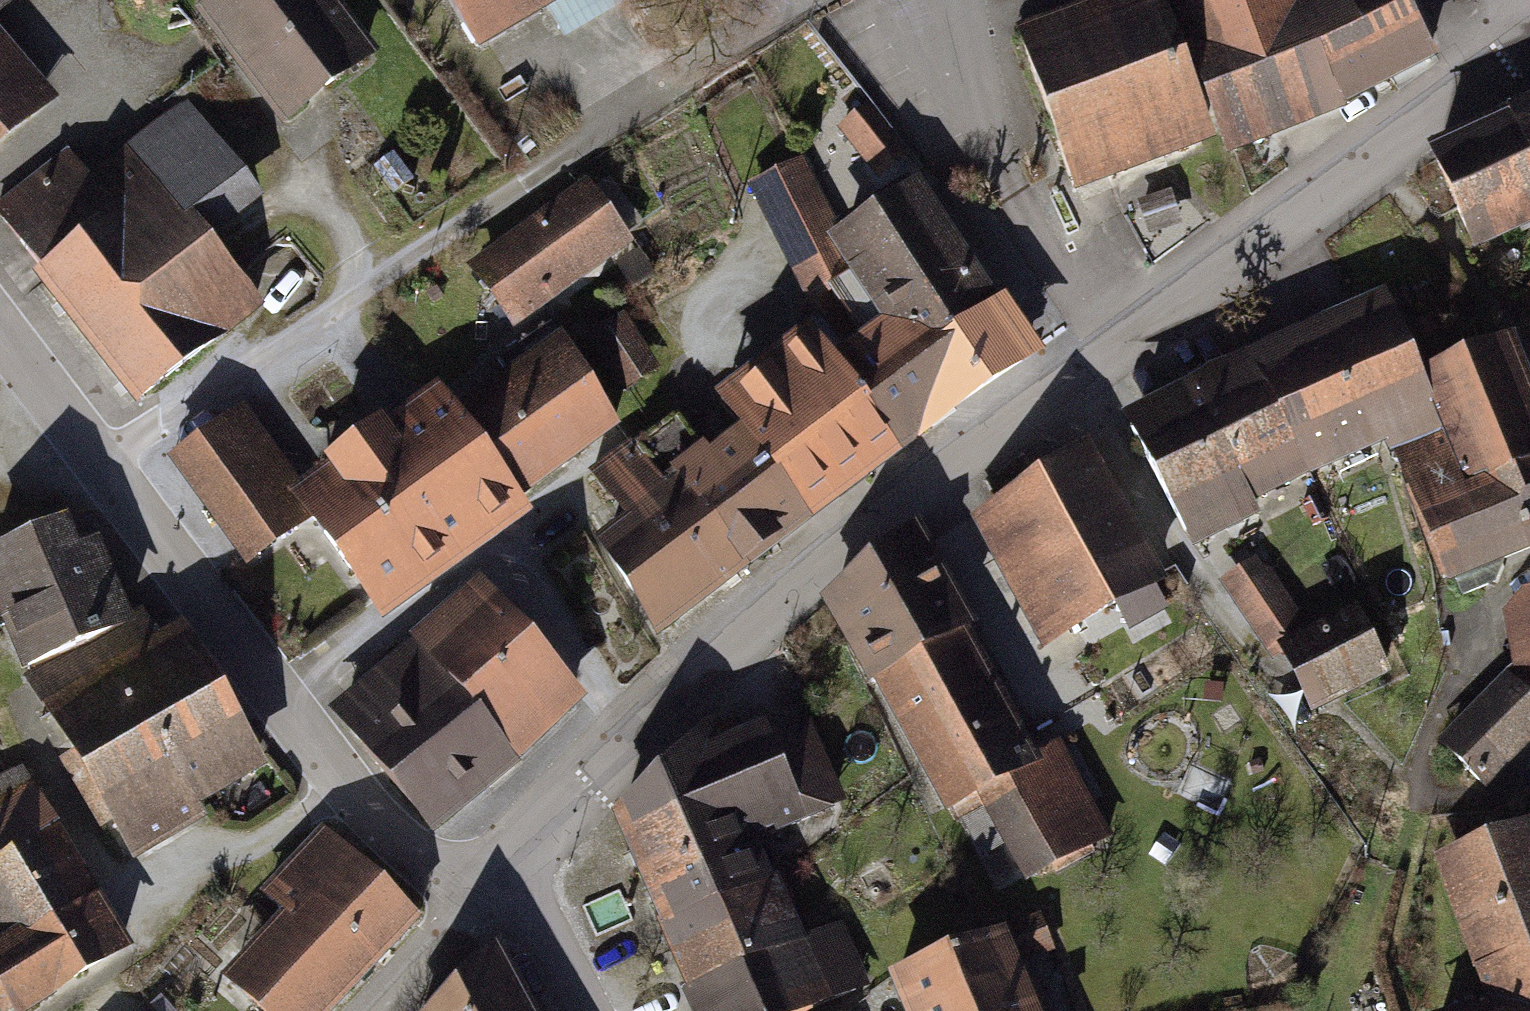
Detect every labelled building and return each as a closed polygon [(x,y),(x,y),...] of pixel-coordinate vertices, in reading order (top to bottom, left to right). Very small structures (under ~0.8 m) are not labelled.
[(24,0),(0,0),(0,21),(24,0)] [(213,16),(299,132),(394,62),(348,0),(234,0),(213,16)] [(501,61),(600,0),(463,0),(501,61)] [(1152,0),(1126,0),(1028,36),(1080,176),(1201,132),(1152,0)] [(1234,140),(1342,95),(1427,48),(1405,0),(1181,0),(1234,140)] [(66,111),(0,37),(0,169),(66,111)] [(0,212),(0,220),(146,419),(283,319),(221,235),(265,203),(194,106),(97,177),(80,154),(0,212)] [(1432,157),(1471,245),(1529,219),(1529,113),(1432,157)] [(636,515),(605,540),(664,625),(1040,352),(921,181),(840,234),(802,161),(754,185),(807,287),(831,276),(859,330),(708,453),(679,419),(604,470),(636,515)] [(645,245),(593,182),(499,260),(552,323),(645,245)] [(1144,421),(1213,548),(1403,451),(1453,572),(1529,542),(1529,343),(1457,376),(1411,295),(1144,421)] [(629,319),(595,340),(630,397),(664,376),(629,319)] [(529,487),(622,420),(566,336),(518,363),(524,374),(475,406),(529,487)] [(253,416),(182,467),(265,581),(327,535),(376,597),(525,500),(448,383),(305,486),(253,416)] [(1111,457),(982,523),(1054,660),(1182,594),(1111,457)] [(14,589),(3,594),(55,721),(140,856),(279,772),(193,633),(161,649),(117,551),(107,555),(90,522),(4,563),(14,589)] [(941,544),(834,608),(960,818),(992,799),(1046,890),(1126,842),(1068,746),(1053,754),(985,640),(995,634),(941,544)] [(1259,562),(1228,584),(1267,640),(1299,618),(1259,562)] [(497,583),(343,717),(450,840),(604,706),(497,583)] [(1509,604),(1520,670),(1449,747),(1497,795),(1529,762),(1529,598),(1509,604)] [(1352,613),(1288,645),(1315,699),(1379,667),(1352,613)] [(721,726),(629,822),(713,1010),(779,1010),(861,980),(842,934),(822,942),(778,846),(856,811),(819,729),(784,745),(778,731),(733,752),(721,726)] [(36,766),(2,786),(0,787),(0,925),(17,953),(0,963),(0,1010),(67,1010),(152,961),(36,766)] [(432,914),(330,826),(268,898),(299,925),(240,993),(261,1010),(347,1010),(432,914)] [(1443,866),(1498,1001),(1473,1010),(1529,1010),(1529,831),(1443,866)] [(900,978),(914,1010),(1056,1010),(1039,969),(1067,958),(1050,916),(900,978)] [(504,959),(451,1010),(532,1010),(504,959)]
